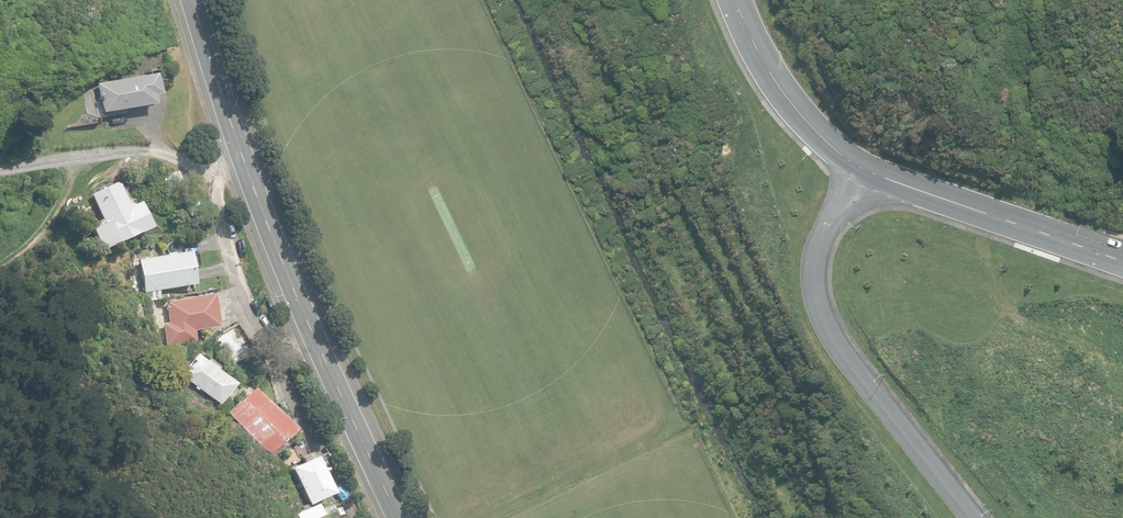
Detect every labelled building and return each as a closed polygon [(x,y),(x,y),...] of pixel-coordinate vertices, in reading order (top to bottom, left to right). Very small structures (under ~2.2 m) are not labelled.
[(159,61),(167,60),(165,51),(158,52),(159,61)] [(96,101),(98,118),(126,114),(125,108),(155,104),(154,95),(160,94),(157,74),(97,83),(99,100),(96,101)] [(125,199),(117,182),(90,194),(102,219),(88,225),(100,250),(150,227),(139,203),(125,199)] [(190,216),(200,213),(197,202),(186,206),(190,216)] [(138,259),(143,292),(194,284),(189,251),(138,259)] [(163,323),(166,346),(195,341),(193,330),(216,327),(211,294),(165,301),(168,322),(163,323)] [(215,338),(234,365),(254,351),(236,324),(215,338)] [(179,374),(219,404),(234,383),(212,367),(214,364),(208,360),(206,363),(194,354),(179,374)] [(227,412),(269,453),(292,429),(251,388),(227,412)] [(331,491),(314,455),(289,467),(307,503),(331,491)]
